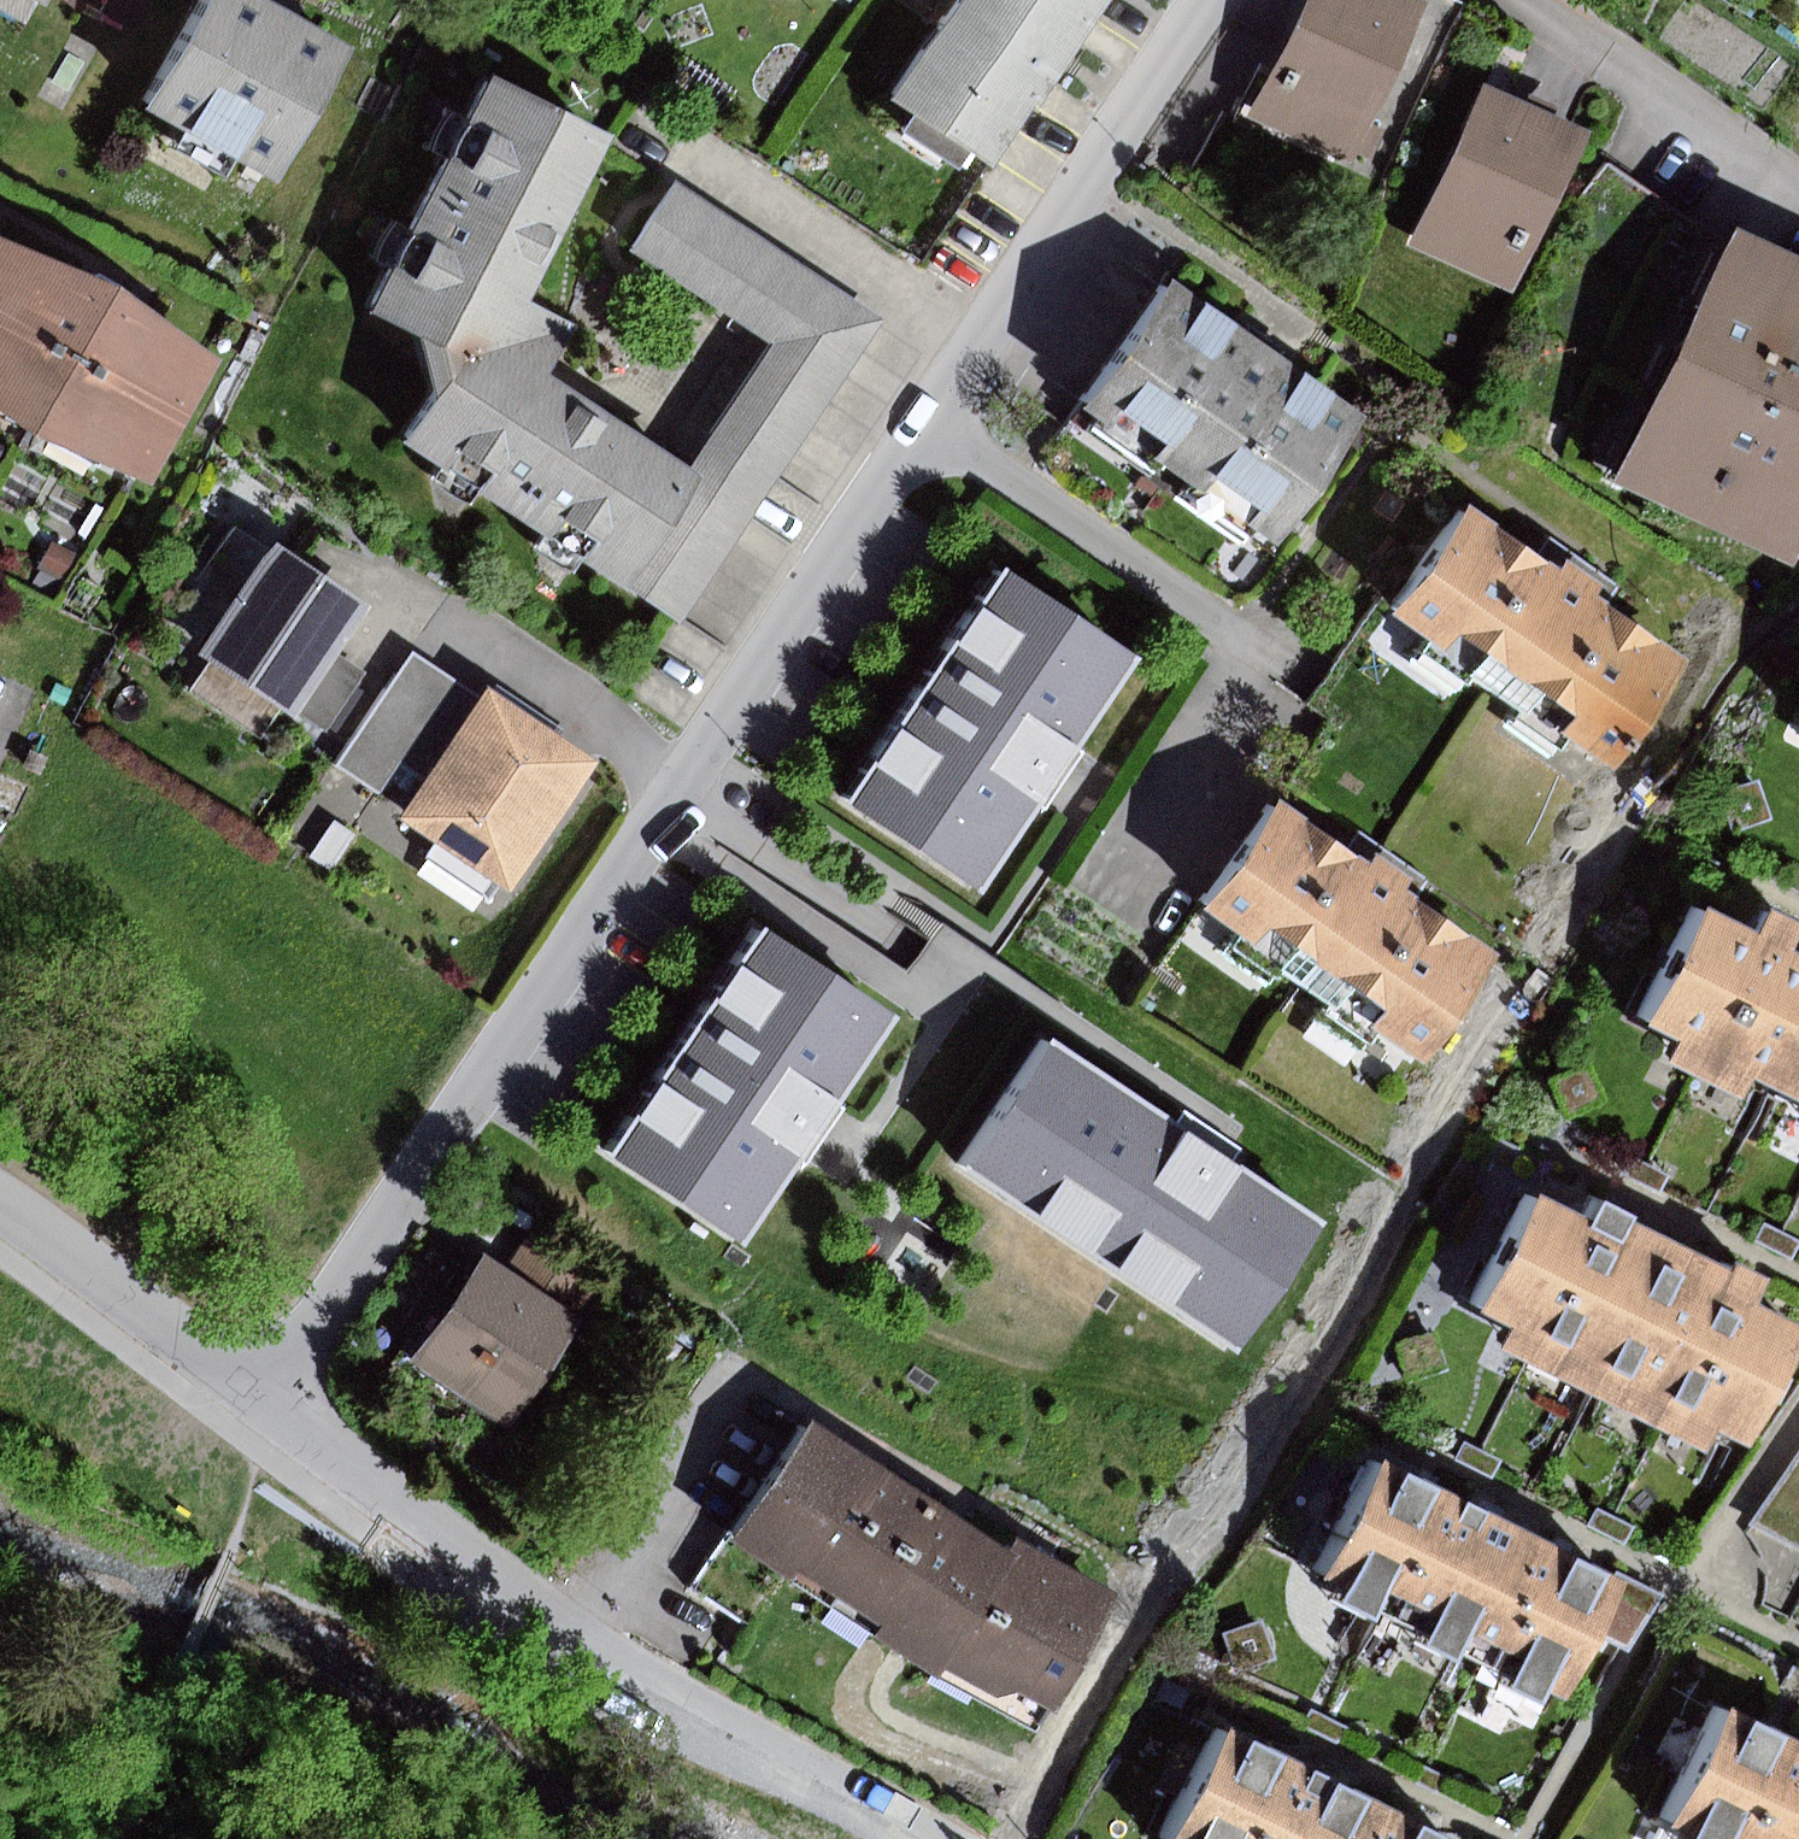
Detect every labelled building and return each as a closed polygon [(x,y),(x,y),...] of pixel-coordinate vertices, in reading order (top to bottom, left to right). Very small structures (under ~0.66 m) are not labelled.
[(265,0),(199,0),(142,105),(274,176),(346,44),(282,9),(265,0)] [(885,100),(989,171),(1070,53),(1106,0),(954,0),(885,100)] [(1233,112),(1380,176),(1457,3),(1450,0),(1283,0),(1233,112)] [(429,338),(447,403),(424,445),(619,580),(694,471),(555,376),(580,324),(538,306),(619,137),(505,79),(384,313),(429,338)] [(1567,126),(1465,83),(1397,241),(1499,285),(1567,126)] [(777,349),(718,437),(782,482),(891,321),(681,181),(633,253),(777,349)] [(1700,218),(1583,471),(1760,553),(1798,468),(1798,264),(1700,218)] [(2,239),(0,243),(0,397),(160,485),(228,363),(115,301),(2,239)] [(1250,343),(1151,274),(1052,413),(1254,555),(1353,415),(1250,343)] [(703,458),(694,471),(759,515),(769,500),(782,482),(718,437),(703,458)] [(759,515),(694,471),(619,580),(684,624),(759,515)] [(1537,569),(1441,501),(1366,607),(1412,639),(1403,652),(1454,688),(1464,674),(1507,705),(1498,718),(1549,754),(1557,742),(1593,767),(1669,658),(1576,593),(1587,579),(1570,567),(1549,552),(1537,569)] [(212,652),(279,552),(237,523),(169,622),(212,652)] [(55,543),(42,568),(66,581),(79,556),(55,543)] [(212,652),(208,658),(302,720),(306,714),(344,656),(377,608),(283,546),(279,552),(212,652)] [(1120,661),(978,572),(835,797),(977,886),(1049,773),(1120,661)] [(404,765),(458,683),(415,654),(340,768),(383,796),(404,765)] [(368,672),(344,656),(306,714),(330,730),(368,672)] [(432,783),(486,701),(458,683),(404,765),(432,783)] [(603,763),(493,690),(486,701),(432,783),(405,821),(514,894),(603,763)] [(1789,731),(1798,736),(1798,711),(1789,731)] [(1749,777),(1709,791),(1724,831),(1764,817),(1749,777)] [(1345,861),(1248,793),(1173,899),(1219,931),(1210,944),(1261,980),(1271,966),(1315,997),(1305,1010),(1356,1046),(1364,1034),(1400,1059),(1477,951),(1384,885),(1394,871),(1377,859),(1356,844),(1345,861)] [(1785,885),(1798,892),(1798,871),(1793,868),(1785,885)] [(1689,900),(1633,1014),(1666,1030),(1655,1053),(1726,1088),(1736,1069),(1773,1087),(1798,1034),(1798,951),(1776,940),(1789,913),(1756,897),(1742,926),(1689,900)] [(880,1015),(754,932),(604,1158),(730,1241),(805,1128),(880,1015)] [(1773,1087),(1798,1098),(1788,1118),(1798,1124),(1798,1034),(1773,1087)] [(1231,1343),(1309,1222),(1189,1145),(1042,1050),(964,1171),(1231,1343)] [(1623,1154),(1614,1171),(1652,1190),(1661,1173),(1623,1154)] [(1568,1214),(1516,1188),(1459,1302),(1492,1318),(1481,1341),(1552,1376),(1562,1357),(1599,1375),(1658,1256),(1602,1228),(1615,1201),(1583,1185),(1568,1214)] [(520,1222),(497,1256),(567,1304),(590,1270),(520,1222)] [(1757,1223),(1748,1240),(1785,1258),(1793,1241),(1757,1223)] [(558,1318),(461,1252),(392,1353),(489,1419),(558,1318)] [(1704,1280),(1658,1256),(1599,1375),(1625,1386),(1614,1406),(1691,1445),(1700,1427),(1730,1442),(1791,1322),(1739,1296),(1752,1269),(1718,1252),(1704,1280)] [(992,1535),(781,1414),(711,1530),(775,1570),(925,1668),(1024,1725),(1098,1584),(996,1525),(992,1535)] [(1742,1520),(1798,1548),(1798,1438),(1742,1520)] [(1449,1442),(1441,1459),(1478,1478),(1487,1461),(1449,1442)] [(1598,1572),(1352,1450),(1295,1563),(1310,1570),(1301,1588),(1333,1604),(1341,1589),(1389,1613),(1380,1631),(1413,1648),(1423,1629),(1477,1656),(1470,1670),(1503,1686),(1509,1673),(1540,1688),(1598,1572)] [(1583,1512),(1575,1528),(1611,1546),(1620,1529),(1583,1512)] [(775,1570),(711,1530),(678,1581),(742,1622),(775,1570)] [(1706,1702),(1650,1815),(1665,1822),(1656,1838),(1798,1838),(1798,1748),(1706,1702)] [(1201,1722),(1145,1835),(1152,1838),(1437,1838),(1201,1722)]
